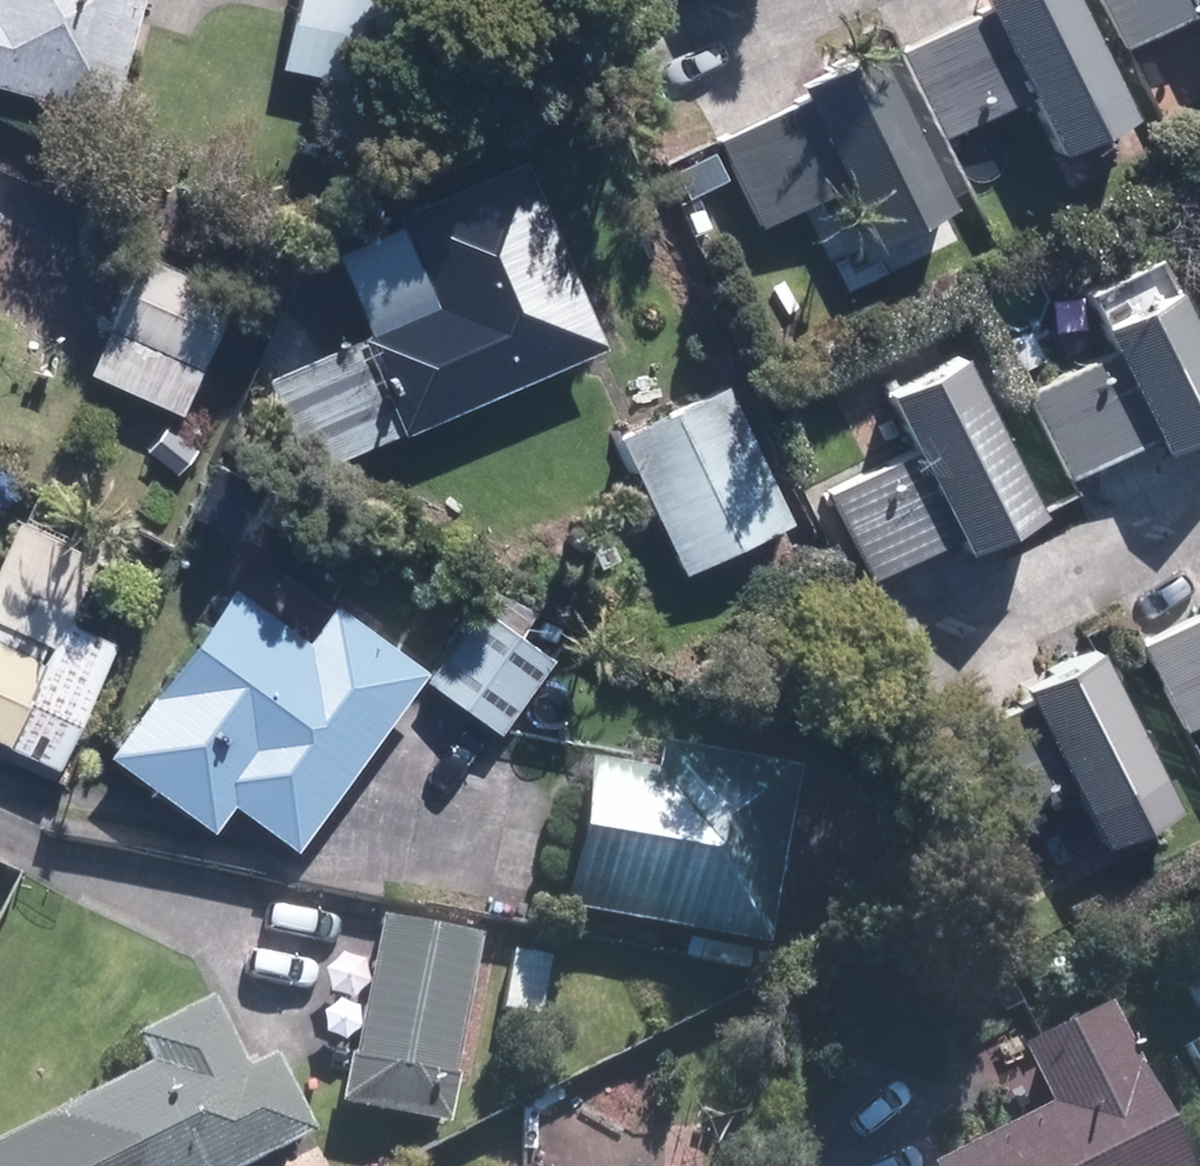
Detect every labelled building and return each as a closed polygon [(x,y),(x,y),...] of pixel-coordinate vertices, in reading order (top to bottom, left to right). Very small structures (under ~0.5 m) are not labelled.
[(149,0),(0,0),(0,90),(118,120),(149,0)] [(287,71),(438,96),(455,0),(299,0),(287,71)] [(1135,113),(1080,0),(989,0),(992,7),(905,49),(947,134),(1033,92),(1061,149),(1135,113)] [(1128,45),(1199,11),(1199,0),(1106,0),(1128,45)] [(879,238),(953,202),(877,47),(804,82),(810,96),(724,138),(765,223),(852,181),(879,238)] [(410,429),(600,351),(523,167),(389,222),(428,315),(372,338),(410,429)] [(184,413),(240,291),(145,248),(90,371),(184,413)] [(1161,258),(1087,294),(1115,351),(1028,392),(1069,477),(1156,436),(1163,449),(1199,431),(1199,338),(1161,258)] [(311,477),(397,441),(357,346),(271,382),(311,477)] [(1039,507),(964,352),(890,388),(918,444),(831,486),(872,571),(959,529),(966,543),(1039,507)] [(731,379),(623,429),(688,568),(797,518),(731,379)] [(0,560),(0,737),(62,765),(126,626),(78,604),(101,555),(19,518),(0,560)] [(310,634),(236,580),(112,749),(214,823),(233,797),(298,845),(429,666),(336,599),(310,634)] [(1144,641),(1185,727),(1199,720),(1199,615),(1144,641)] [(1167,767),(1106,642),(1032,677),(1040,694),(951,736),(993,822),(1081,778),(1093,802),(1167,767)] [(659,766),(593,754),(565,907),(771,944),(803,765),(664,740),(659,766)] [(459,1075),(483,930),(383,914),(359,1054),(352,1053),(343,1105),(455,1124),(463,1076),(459,1075)] [(556,947),(517,940),(504,1009),(542,1016),(556,947)] [(137,1029),(154,1063),(0,1140),(0,1165),(247,1165),(317,1131),(278,1053),(252,1066),(214,990),(137,1029)] [(932,1160),(935,1165),(1192,1165),(1114,1001),(1028,1042),(1056,1101),(932,1160)] [(1187,1042),(1199,1067),(1199,1035),(1187,1042)]
